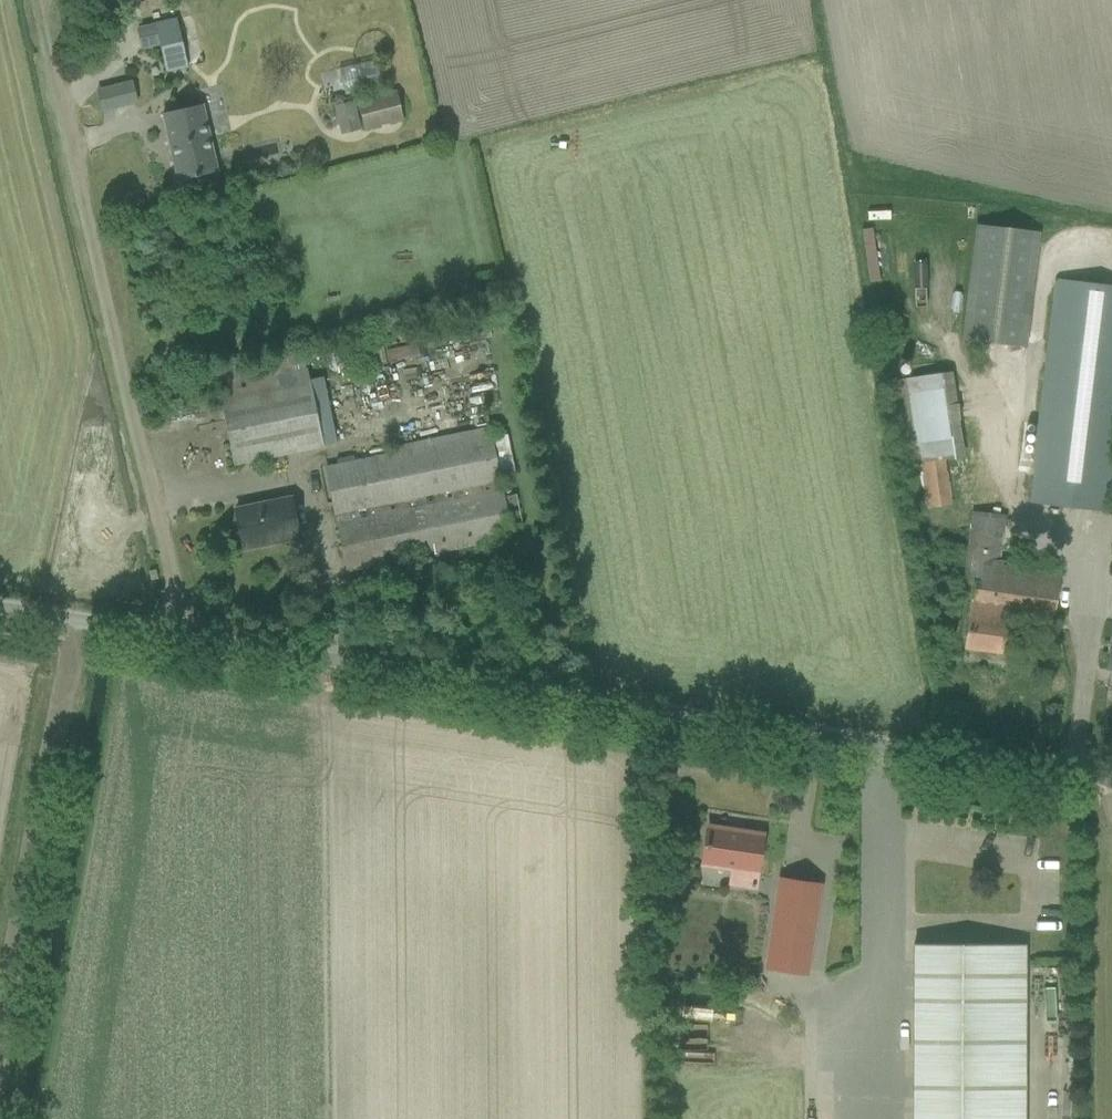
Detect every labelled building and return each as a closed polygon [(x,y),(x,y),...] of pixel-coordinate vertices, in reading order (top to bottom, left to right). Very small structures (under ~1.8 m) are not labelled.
[(156,24),(138,28),(142,49),(161,44),(167,71),(188,66),(177,18),(156,23),(156,24)] [(92,87),(95,110),(132,106),(130,83),(92,87)] [(414,88),(358,101),(364,130),(404,121),(403,117),(420,114),(414,88)] [(163,114),(179,181),(219,171),(204,104),(163,114)] [(962,340),(1026,347),(1039,232),(975,224),(962,340)] [(1031,502),(1109,511),(1111,491),(1111,286),(1056,280),(1033,479),(1031,502)] [(383,358),(411,354),(409,345),(382,349),(383,358)] [(218,381),(236,464),(322,446),(305,363),(218,381)] [(327,468),(348,571),(511,537),(510,529),(523,526),(516,494),(503,497),(498,473),(511,471),(505,439),(492,441),(489,426),(392,447),(393,454),(327,468)] [(947,461),(921,465),(927,509),(953,505),(947,461)] [(236,510),(244,548),(300,537),(292,499),(268,503),(269,509),(260,511),(259,505),(236,510)] [(973,511),(964,574),(977,576),(970,624),(966,646),(1008,652),(1015,609),(1053,615),(1056,593),(1060,568),(1001,559),(1007,515),(973,511)] [(731,884),(755,888),(763,836),(709,828),(703,864),(734,869),(731,884)] [(766,968),(806,974),(820,885),(780,879),(766,968)] [(1025,945),(914,944),(913,1118),(1024,1118),(1025,945)]
